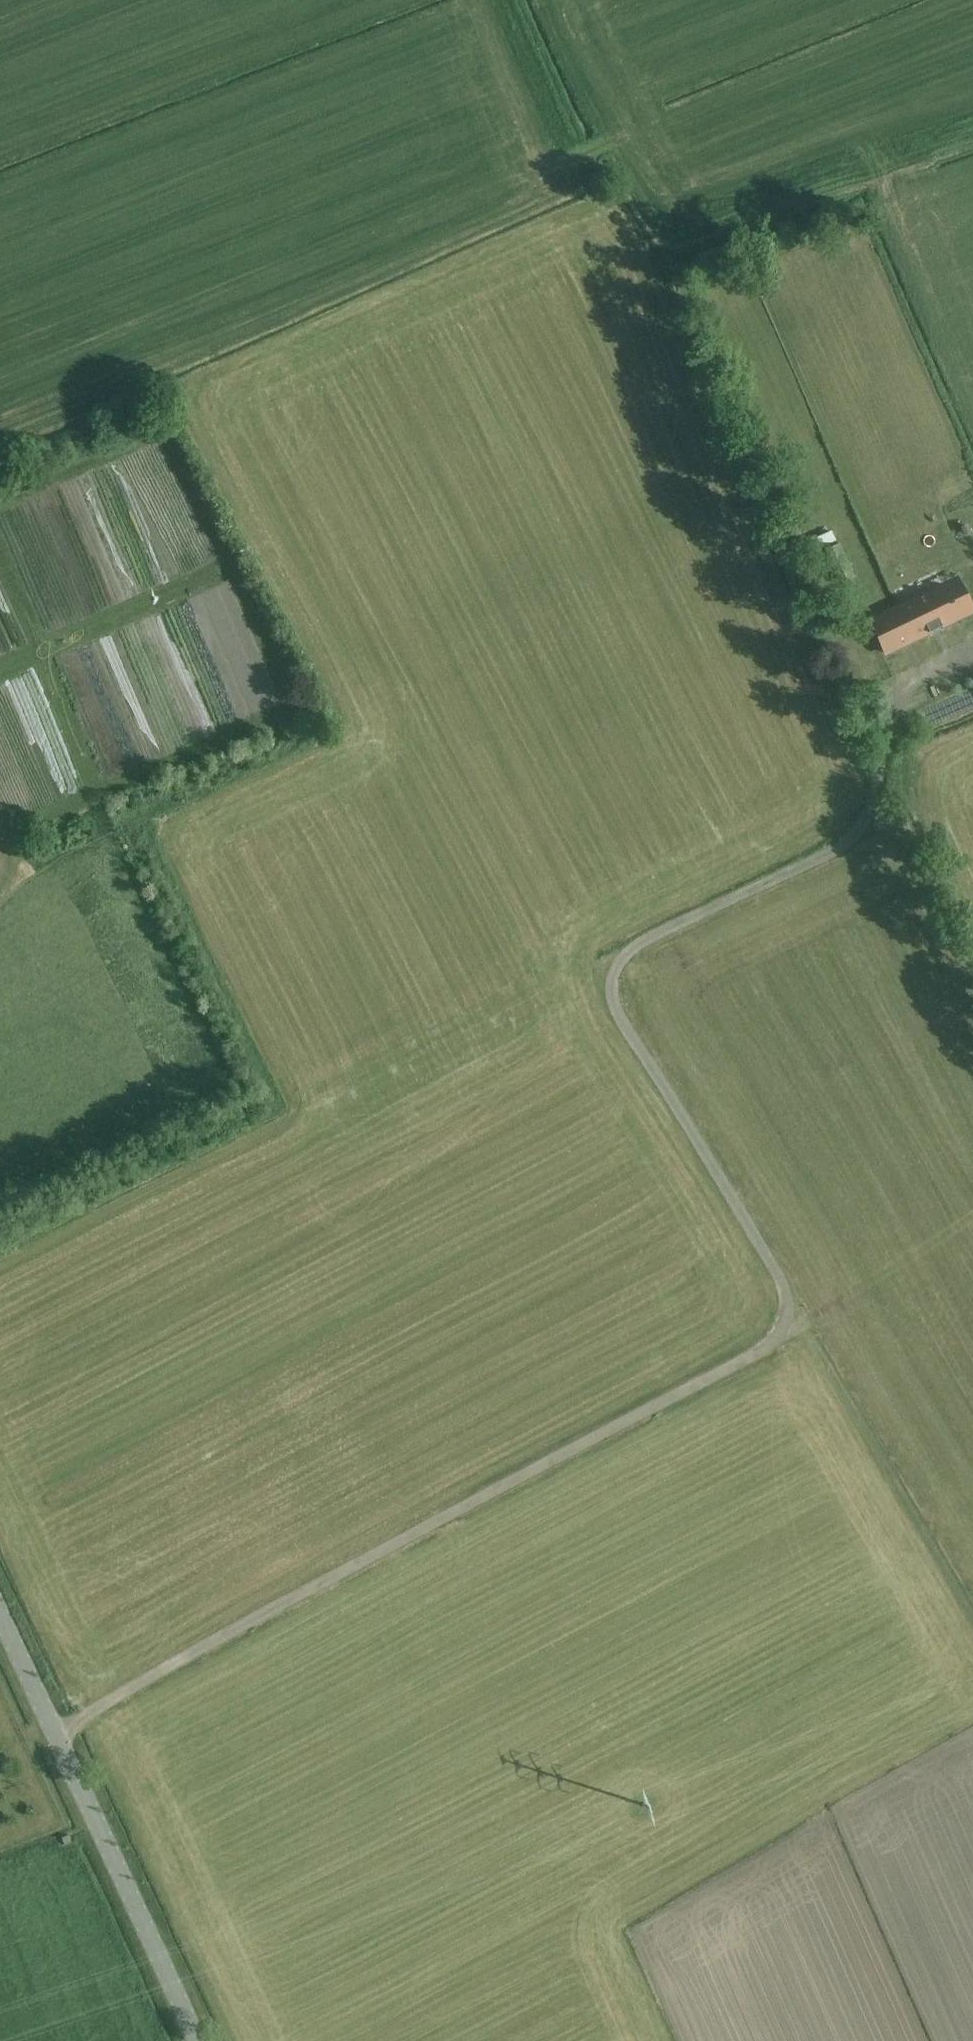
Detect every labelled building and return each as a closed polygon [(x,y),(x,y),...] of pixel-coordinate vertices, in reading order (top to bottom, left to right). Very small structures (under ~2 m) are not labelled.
[(838,584),(854,576),(839,544),(823,551),(838,584)] [(887,651),(961,616),(945,583),(871,618),(887,651)]
